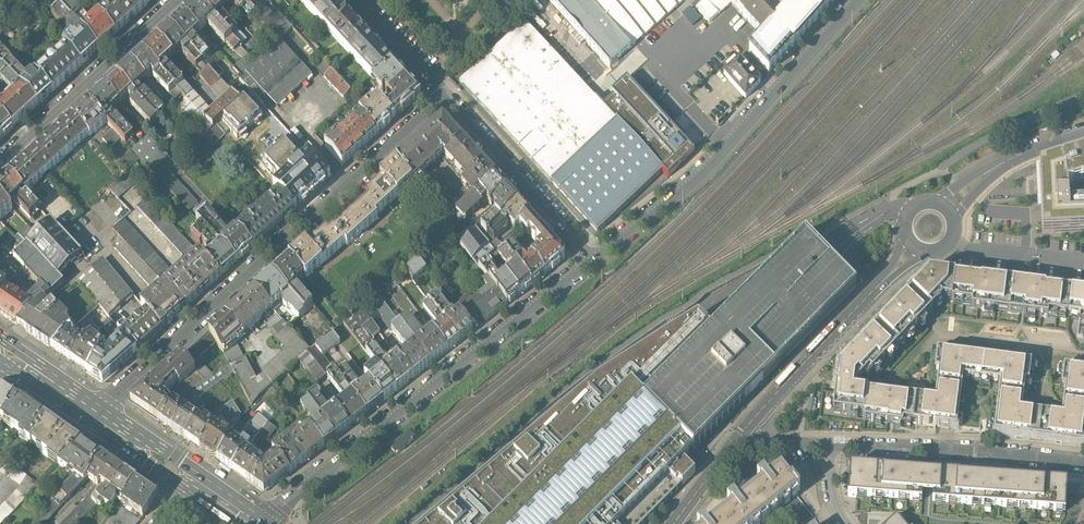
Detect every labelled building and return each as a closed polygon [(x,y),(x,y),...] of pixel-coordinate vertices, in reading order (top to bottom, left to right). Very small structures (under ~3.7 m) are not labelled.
[(68,0),(60,8),(98,50),(114,35),(98,17),(90,25),(68,0)] [(98,17),(114,35),(147,5),(143,0),(118,0),(98,17)] [(219,0),(201,0),(199,3),(240,47),(246,41),(223,16),(221,17),(219,15),(227,8),(219,0)] [(241,0),(219,0),(227,8),(234,1),(236,3),(234,5),(249,21),(256,16),(253,13),(246,5),(241,0)] [(301,1),(326,28),(343,12),(332,0),(302,0),(301,1)] [(616,65),(689,0),(554,0),(616,65)] [(696,8),(711,25),(736,1),(735,0),(704,0),(696,8)] [(736,1),(766,34),(752,51),(772,70),(809,29),(835,0),(797,0),(788,10),(778,0),(737,0),(736,1)] [(240,47),(199,3),(198,3),(193,8),(188,12),(184,16),(200,34),(201,35),(209,26),(235,54),(240,47)] [(263,23),(277,11),(272,6),(269,9),(268,13),(266,13),(265,15),(261,12),(260,13),(257,9),(253,13),(256,16),(263,23)] [(74,40),(65,48),(80,66),(98,50),(60,8),(52,16),(74,40)] [(292,28),(277,11),(263,23),(274,35),(279,40),(292,28)] [(13,12),(8,17),(12,22),(17,17),(13,12)] [(343,12),(326,28),(350,54),(368,38),(356,25),(343,12)] [(200,34),(184,16),(182,18),(175,25),(171,28),(209,69),(214,75),(219,68),(214,63),(212,66),(208,62),(211,59),(194,40),(200,34)] [(534,21),(468,81),(559,179),(625,118),(607,99),(534,21)] [(209,69),(171,28),(169,30),(157,40),(174,57),(180,51),(183,55),(184,54),(203,74),(209,69)] [(274,35),(262,47),(268,53),(240,80),(258,100),(265,94),(278,108),(312,76),(279,40),(274,35)] [(379,51),(368,38),(350,54),(375,81),(392,65),(379,51)] [(174,57),(157,40),(154,43),(147,49),(143,53),(180,93),(184,97),(191,91),(169,67),(168,68),(165,65),(171,60),(174,57)] [(7,74),(37,106),(52,92),(35,77),(34,76),(29,81),(12,64),(11,61),(0,48),(0,66),(7,74)] [(80,66),(65,48),(35,77),(52,92),(80,66)] [(180,93),(143,53),(142,55),(131,64),(146,81),(152,76),(153,77),(153,78),(168,94),(169,94),(174,99),(180,93)] [(764,80),(740,56),(725,71),(748,95),(764,80)] [(317,70),(324,77),(331,71),(324,63),(317,70)] [(146,81),(131,64),(121,74),(118,77),(157,120),(164,113),(144,92),(140,92),(137,89),(146,81)] [(403,77),(392,65),(375,81),(372,83),(383,94),(385,92),(389,96),(406,80),(403,77)] [(214,75),(209,69),(203,74),(200,77),(212,91),(222,83),(214,75)] [(349,89),(332,70),(331,71),(324,77),(343,98),(351,91),(349,89)] [(1,80),(13,94),(3,104),(0,100),(0,116),(12,128),(37,106),(7,74),(1,80)] [(116,79),(105,89),(120,104),(128,97),(131,100),(130,104),(150,126),(157,120),(118,77),(116,79)] [(625,118),(667,164),(673,172),(697,150),(631,77),(607,99),(625,118)] [(406,80),(389,96),(394,102),(386,109),(395,119),(418,98),(418,93),(409,84),(406,80)] [(349,89),(351,91),(357,97),(360,94),(353,86),(349,89)] [(92,101),(89,103),(106,122),(113,130),(121,138),(133,150),(138,145),(132,138),(133,137),(114,116),(111,118),(108,115),(120,104),(105,89),(92,101)] [(213,129),(217,126),(241,103),(235,97),(228,89),(222,95),(220,93),(217,96),(223,102),(212,113),(205,119),(213,129)] [(191,91),(184,97),(185,99),(183,105),(175,112),(197,135),(201,140),(203,137),(213,129),(205,119),(212,113),(191,91)] [(240,92),(235,97),(241,103),(217,126),(225,135),(230,131),(238,138),(263,115),(252,102),(250,104),(246,100),(246,99),(240,92)] [(165,101),(162,104),(169,112),(172,109),(165,101)] [(378,134),(395,119),(386,109),(379,101),(375,105),(373,103),(360,114),(360,115),(378,134)] [(106,122),(89,103),(82,110),(76,115),(73,118),(89,135),(90,137),(93,134),(106,122)] [(343,165),(378,134),(360,115),(354,121),(352,120),(346,126),(349,129),(341,136),(337,133),(331,139),(332,141),(326,147),(343,165)] [(0,139),(12,128),(0,116),(0,138),(0,139)] [(89,135),(73,118),(62,128),(51,138),(67,154),(89,135)] [(601,225),(667,164),(625,118),(559,179),(601,225)] [(430,133),(398,162),(415,183),(425,173),(445,154),(448,156),(445,159),(466,181),(464,183),(467,186),(477,196),(498,177),(493,172),(467,145),(455,131),(444,120),(430,133)] [(213,129),(203,137),(212,147),(225,135),(217,126),(213,129)] [(113,130),(102,139),(111,148),(121,138),(113,130)] [(201,140),(197,135),(193,139),(197,143),(201,140)] [(159,164),(168,156),(148,136),(138,145),(133,150),(141,159),(187,209),(194,202),(159,164)] [(67,154),(51,138),(38,150),(30,157),(46,174),(67,154)] [(274,187),(279,192),(295,209),(327,180),(330,177),(309,154),(306,157),(297,165),(293,161),(298,155),(283,140),(261,161),(280,181),(274,187)] [(133,150),(117,165),(125,174),(141,159),(133,150)] [(1040,166),(1042,233),(1083,231),(1083,204),(1068,204),(1067,185),(1083,180),(1083,152),(1040,166)] [(46,174),(30,157),(18,168),(9,176),(25,193),(46,174)] [(378,216),(415,183),(398,162),(383,175),(386,180),(382,183),(368,196),(371,199),(351,217),(332,235),(329,231),(315,244),(311,247),(307,244),(290,259),(307,277),(308,278),(347,243),(350,245),(379,218),(378,216)] [(425,173),(415,183),(435,208),(446,199),(425,173)] [(118,199),(134,184),(125,174),(108,189),(118,199)] [(9,206),(12,204),(14,201),(30,219),(40,209),(25,193),(9,176),(1,184),(0,185),(0,197),(9,206)] [(477,196),(459,213),(464,219),(467,219),(488,200),(494,205),(496,203),(509,190),(507,187),(501,180),(498,177),(477,196)] [(446,199),(435,208),(447,224),(459,213),(477,196),(467,186),(449,203),(446,199)] [(512,192),(509,190),(496,203),(502,211),(498,212),(494,215),(483,225),(488,231),(520,202),(519,200),(516,197),(512,192)] [(279,192),(259,213),(273,229),(295,209),(279,192)] [(13,210),(9,206),(0,197),(0,221),(13,210)] [(147,198),(137,207),(169,241),(179,232),(147,198)] [(520,202),(488,231),(494,237),(498,236),(509,226),(508,224),(511,222),(516,228),(531,213),(524,205),(520,202)] [(250,250),(253,247),(237,231),(234,233),(229,239),(225,235),(227,233),(214,220),(215,218),(207,210),(197,219),(202,225),(236,263),(250,250)] [(253,247),(273,229),(259,213),(237,231),(253,247)] [(565,249),(551,235),(531,213),(516,228),(514,230),(533,254),(546,271),(556,263),(565,256),(565,249)] [(155,254),(123,219),(113,229),(118,234),(124,241),(145,263),(155,254)] [(61,232),(52,222),(27,244),(57,276),(75,260),(78,263),(81,259),(79,257),(82,255),(61,232)] [(236,263),(202,225),(191,235),(200,245),(202,243),(208,249),(212,246),(217,250),(205,261),(220,277),(236,263)] [(484,236),(477,229),(462,243),(477,262),(481,257),(478,254),(486,246),(488,248),(491,244),(484,236)] [(494,237),(488,231),(484,236),(491,244),(495,249),(502,242),(498,236),(494,237)] [(192,247),(179,232),(169,241),(182,256),(192,247)] [(725,319),(713,330),(645,399),(695,449),(859,283),(851,275),(847,278),(835,266),(821,253),(812,244),(809,241),(805,237),(800,242),(781,262),(725,319)] [(515,240),(506,248),(532,282),(535,280),(546,271),(533,254),(528,258),(515,240)] [(145,263),(124,241),(115,250),(149,285),(158,277),(145,263)] [(57,276),(27,244),(13,257),(41,285),(50,295),(64,283),(57,276)] [(529,284),(532,282),(506,248),(500,255),(510,267),(512,265),(515,268),(507,275),(520,291),(529,284)] [(168,268),(155,254),(145,263),(158,277),(168,268)] [(165,285),(186,307),(202,293),(220,277),(205,261),(200,255),(181,271),(165,285)] [(307,277),(290,259),(271,275),(304,313),(312,306),(295,287),(307,277)] [(420,259),(407,270),(415,281),(428,269),(420,259)] [(133,295),(103,260),(80,281),(99,305),(109,317),(133,295)] [(517,294),(520,291),(507,275),(504,277),(500,280),(497,276),(499,274),(488,260),(481,267),(486,273),(507,301),(509,300),(517,294)] [(948,291),(950,272),(943,271),(930,270),(919,280),(879,320),(843,356),(834,365),(832,388),(828,412),(885,418),(934,423),(958,427),(961,405),(964,378),(970,379),(988,381),(997,382),(991,432),(1009,434),(1065,441),(1080,442),(1083,399),(1083,366),(1064,364),(1060,412),(1019,407),(1023,361),(938,351),(932,397),(852,388),(853,382),(935,303),(948,291)] [(950,272),(948,291),(935,303),(1083,319),(1083,287),(1034,282),(988,276),(950,272)] [(484,313),(487,317),(507,301),(486,273),(483,277),(491,287),(474,301),(484,313)] [(304,313),(271,275),(254,291),(271,310),(281,299),(284,300),(283,306),(285,308),(289,308),(297,319),(304,313)] [(23,329),(53,349),(72,329),(99,305),(80,281),(54,305),(55,305),(50,310),(47,307),(43,302),(18,325),(23,329)] [(18,325),(43,302),(50,295),(41,285),(39,287),(40,288),(31,297),(27,302),(16,294),(6,287),(0,295),(0,313),(1,314),(18,325)] [(165,285),(142,306),(147,313),(161,330),(186,307),(165,285)] [(271,310),(254,291),(227,315),(243,334),(271,310)] [(474,328),(460,312),(457,315),(440,292),(430,300),(432,302),(460,339),(471,330),(474,328)] [(452,292),(448,296),(454,304),(458,300),(452,292)] [(470,295),(461,302),(470,314),(476,310),(479,315),(481,315),(482,315),(484,313),(474,301),(470,295)] [(460,339),(432,302),(426,307),(442,327),(436,332),(448,348),(457,341),(460,339)] [(368,351),(376,345),(373,340),(381,332),(363,309),(346,322),(368,351)] [(137,351),(161,330),(147,313),(140,319),(139,319),(135,323),(129,329),(124,324),(118,328),(124,335),(137,351)] [(227,315),(210,331),(216,342),(222,352),(243,334),(227,315)] [(282,321),(277,315),(266,325),(271,330),(282,321)] [(713,330),(698,315),(599,378),(426,523),(645,523),(696,473),(683,461),(688,456),(694,450),(695,449),(645,399),(713,330)] [(448,348),(436,332),(434,329),(427,336),(410,316),(402,323),(432,361),(448,348)] [(103,326),(117,341),(124,335),(118,328),(111,319),(103,326)] [(282,321),(271,330),(289,350),(263,374),(272,385),(298,362),(311,351),(282,321)] [(414,375),(432,361),(402,323),(394,330),(407,345),(411,345),(413,347),(399,356),(414,375)] [(53,349),(72,361),(86,342),(72,329),(53,349)] [(216,342),(210,331),(182,354),(196,371),(204,381),(212,375),(199,358),(216,342)] [(332,333),(315,348),(321,356),(340,343),(332,333)] [(106,347),(88,373),(101,381),(105,381),(137,351),(124,335),(117,341),(119,343),(111,350),(110,350),(109,351),(106,347)] [(88,373),(106,347),(91,337),(86,342),(72,361),(88,373)] [(245,358),(236,344),(224,355),(228,364),(229,366),(245,358)] [(414,375),(399,356),(394,361),(387,367),(385,363),(386,359),(376,345),(368,351),(377,363),(396,389),(409,379),(414,375)] [(321,356),(315,348),(311,351),(298,362),(314,382),(325,374),(331,368),(321,356)] [(164,370),(129,402),(144,411),(156,419),(158,421),(173,404),(164,397),(196,371),(182,354),(164,370)] [(245,358),(229,366),(233,373),(252,407),(260,395),(272,385),(263,374),(257,379),(245,358)] [(377,363),(363,374),(368,380),(382,399),(393,391),(396,389),(377,363)] [(192,390),(199,398),(233,373),(229,366),(228,364),(212,375),(204,381),(192,390)] [(336,375),(331,368),(325,374),(341,393),(346,393),(348,396),(334,407),(349,425),(353,422),(366,412),(336,375)] [(345,368),(336,375),(366,412),(368,410),(382,399),(368,380),(360,386),(345,368)] [(173,404),(175,402),(192,390),(204,381),(196,371),(164,397),(173,404)] [(17,395),(10,390),(2,386),(0,389),(0,416),(2,418),(17,395)] [(175,402),(199,418),(204,414),(202,409),(205,406),(199,398),(192,390),(175,402)] [(315,393),(307,400),(336,436),(338,434),(349,425),(334,407),(329,411),(315,393)] [(22,432),(38,410),(29,404),(21,398),(17,395),(2,418),(22,432)] [(309,429),(322,446),(332,438),(336,436),(307,400),(302,405),(315,424),(309,429)] [(199,418),(185,439),(201,449),(215,429),(241,415),(234,401),(206,418),(204,421),(199,418)] [(173,404),(158,421),(161,423),(170,429),(183,438),(185,439),(199,418),(175,402),(173,404)] [(31,444),(50,419),(47,417),(42,414),(38,410),(22,432),(19,436),(31,444)] [(50,419),(31,444),(57,464),(82,441),(75,436),(69,432),(61,427),(57,424),(50,419)] [(215,429),(201,449),(216,460),(218,462),(233,440),(215,429)] [(317,450),(322,446),(309,429),(292,441),(305,459),(317,450)] [(390,449),(395,455),(414,440),(409,433),(390,449)] [(283,452),(277,456),(291,472),(298,466),(305,459),(292,441),(290,439),(280,447),(283,452)] [(247,450),(233,440),(218,462),(222,464),(229,469),(233,471),(247,450)] [(88,479),(102,455),(97,452),(89,445),(82,441),(57,464),(75,477),(53,500),(60,508),(88,479)] [(260,460),(247,450),(233,471),(246,481),(260,460)] [(125,471),(119,467),(105,457),(102,455),(88,479),(103,489),(94,498),(90,496),(63,523),(79,523),(101,502),(111,490),(125,471)] [(260,460),(246,481),(264,493),(265,493),(272,487),(287,475),(291,472),(277,456),(267,464),(260,460)] [(846,508),(1063,523),(1064,523),(1067,481),(1044,480),(1010,477),(974,474),(935,472),(894,469),(863,468),(848,468),(846,508)] [(773,513),(795,495),(800,491),(792,480),(790,482),(781,470),(768,480),(764,474),(757,479),(760,483),(761,482),(763,484),(738,504),(734,498),(727,503),(730,507),(731,506),(733,508),(713,523),(758,523),(773,513)] [(122,502),(137,479),(131,475),(125,471),(111,490),(101,502),(111,508),(118,499),(122,502)] [(122,502),(108,523),(138,523),(143,519),(159,494),(145,484),(140,481),(137,479),(122,502)] [(773,513),(782,523),(818,523),(795,495),(773,513)] [(0,506),(0,522),(13,507),(5,500),(0,506)]
